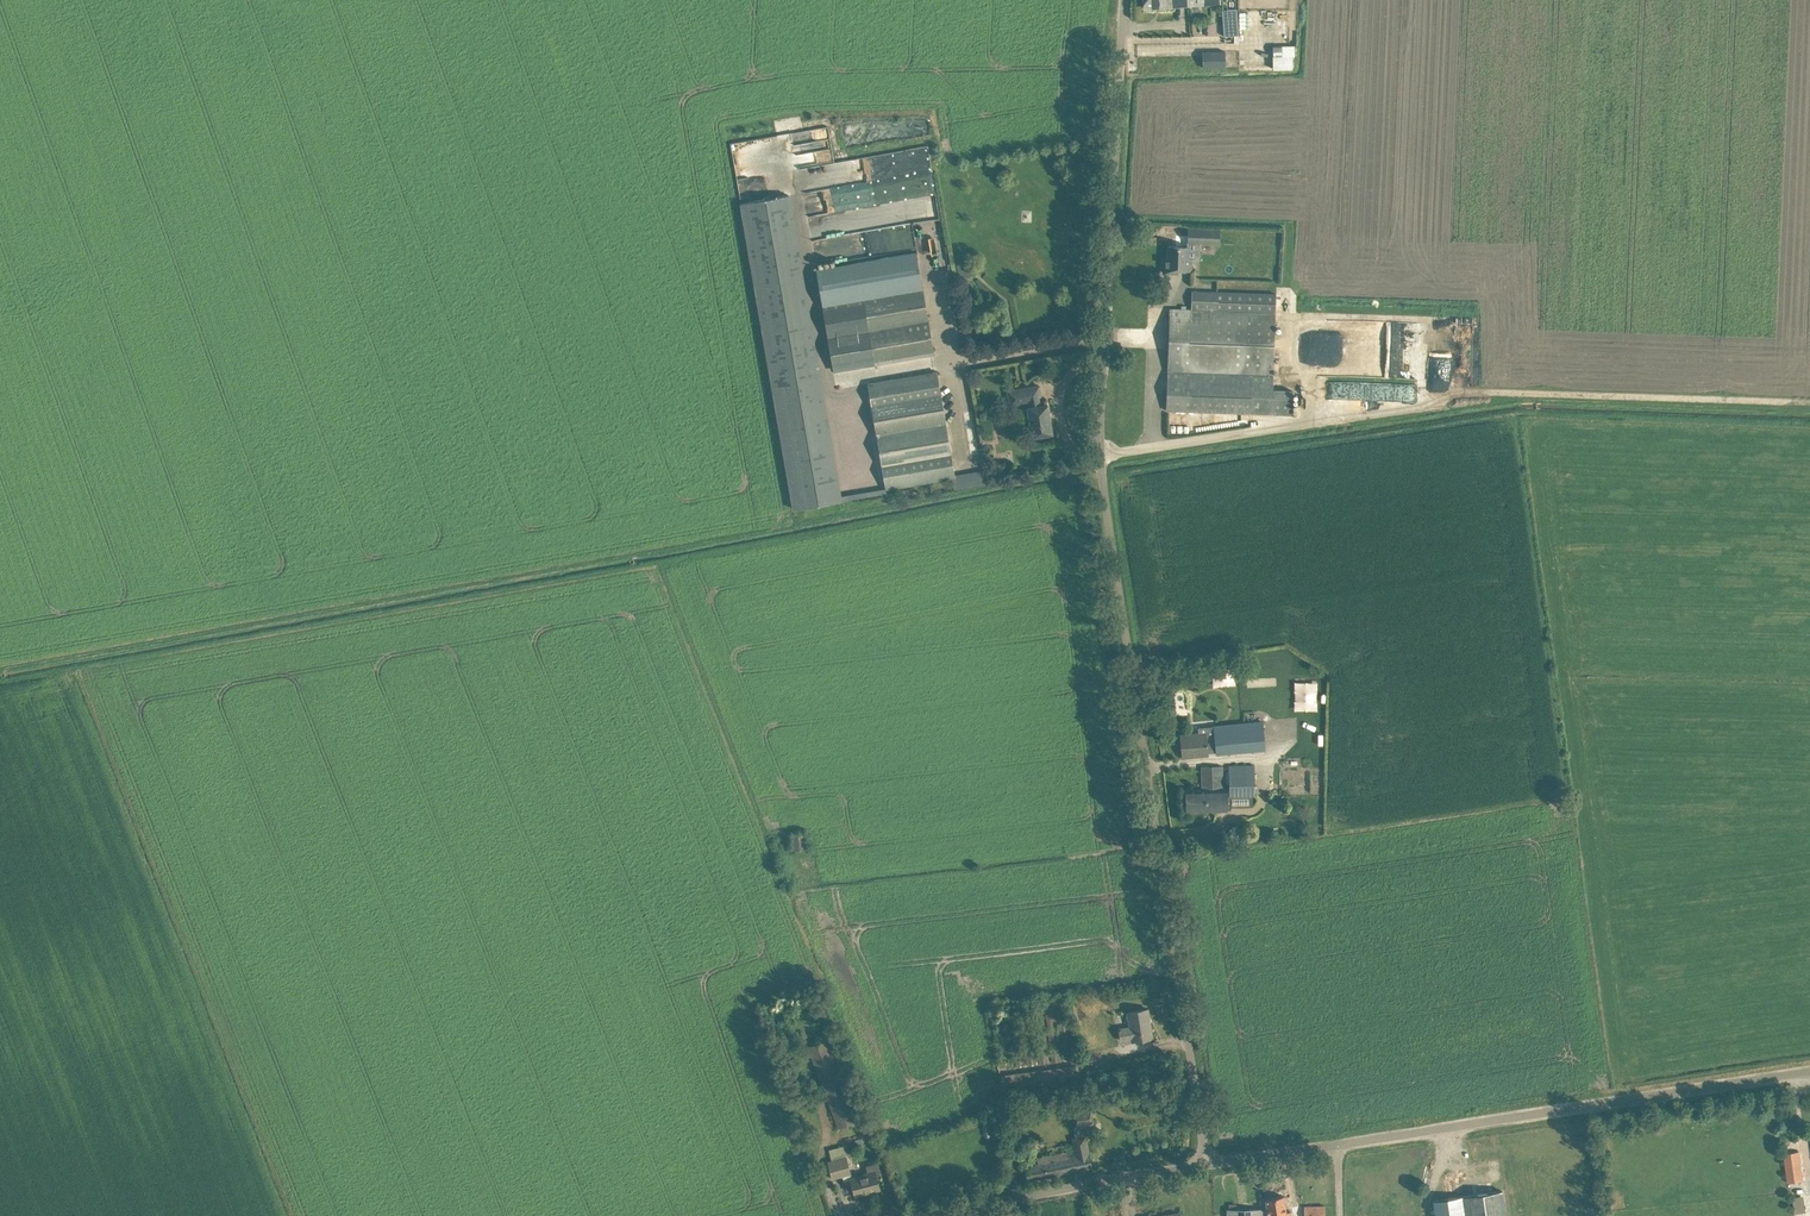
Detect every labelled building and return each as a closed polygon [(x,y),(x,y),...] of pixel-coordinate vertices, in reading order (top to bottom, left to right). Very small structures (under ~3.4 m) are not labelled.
[(1239,7),(1224,8),(1225,34),(1240,33),(1239,7)] [(1225,66),(1225,51),(1189,51),(1189,66),(1225,66)] [(1275,68),(1295,67),(1295,52),(1275,53),(1275,68)] [(799,165),(803,164),(803,158),(815,157),(814,152),(806,152),(806,149),(812,149),(812,145),(803,145),(803,146),(798,146),(799,165)] [(929,146),(835,160),(833,147),(823,149),(825,161),(829,161),(833,186),(846,184),(850,207),(909,198),(908,191),(915,190),(915,195),(936,192),(929,146)] [(793,508),(842,499),(790,194),(740,203),(793,508)] [(1220,244),(1220,230),(1188,228),(1187,243),(1220,244)] [(1188,258),(1188,246),(1168,245),(1168,257),(1164,257),(1164,272),(1177,273),(1178,269),(1191,270),(1192,258),(1188,258)] [(874,361),(934,351),(923,288),(917,252),(816,269),(822,305),(832,366),(874,359),(874,361)] [(962,276),(973,273),(969,260),(958,263),(962,276)] [(1274,374),(1276,294),(1192,291),(1191,309),(1170,308),(1167,370),(1168,370),(1274,374)] [(1166,410),(1292,414),(1292,390),(1273,389),(1274,374),(1168,370),(1166,410)] [(952,478),(952,482),(954,490),(988,484),(986,472),(954,477),(946,423),(941,392),(938,375),(937,371),(868,382),(885,490),(952,478)] [(1343,399),(1397,400),(1397,390),(1415,390),(1415,383),(1328,382),(1328,398),(1335,398),(1335,404),(1343,404),(1343,399)] [(1042,404),(1039,385),(1008,390),(1010,404),(1027,402),(1033,436),(1052,433),(1047,403),(1042,404)] [(1300,738),(1320,738),(1320,695),(1301,695),(1300,738)] [(1216,735),(1208,735),(1209,751),(1217,750),(1218,754),(1266,749),(1264,730),(1263,720),(1215,725),(1215,731),(1216,735)] [(1183,757),(1195,756),(1209,754),(1209,751),(1208,735),(1207,732),(1181,734),(1183,757)] [(1255,794),(1254,765),(1230,766),(1229,788),(1224,788),(1223,766),(1214,766),(1202,766),(1203,789),(1186,790),(1186,811),(1227,810),(1227,808),(1231,808),(1230,795),(1255,794)] [(793,850),(808,848),(806,833),(791,835),(793,850)] [(1072,1019),(1078,1018),(1074,991),(1068,991),(1072,1019)] [(1139,1039),(1151,1037),(1148,1018),(1149,1018),(1148,1008),(1128,1011),(1130,1026),(1119,1028),(1121,1039),(1132,1038),(1132,1040),(1139,1039)] [(827,1039),(809,1046),(838,1127),(856,1121),(856,1120),(855,1117),(852,1111),(851,1106),(827,1039)] [(1077,1135),(1071,1137),(1074,1150),(1074,1152),(1049,1157),(1048,1155),(1046,1156),(1046,1158),(1037,1160),(1030,1161),(1024,1162),(1025,1169),(1028,1181),(1093,1167),(1090,1155),(1089,1149),(1085,1134),(1084,1125),(1093,1123),(1090,1107),(1072,1110),(1076,1128),(1077,1135)] [(833,1177),(850,1173),(846,1157),(843,1146),(829,1150),(832,1160),(829,1161),(833,1177)] [(1789,1181),(1803,1179),(1799,1151),(1785,1153),(1789,1181)] [(879,1188),(876,1176),(881,1174),(878,1162),(865,1165),(868,1173),(851,1177),(852,1179),(847,1180),(850,1189),(854,1188),(856,1195),(879,1188)] [(1462,1196),(1465,1215),(1506,1215),(1503,1190),(1501,1190),(1462,1196)] [(1283,1195),(1266,1198),(1268,1215),(1291,1215),(1290,1211),(1286,1211),(1283,1195)] [(1796,1213),(1807,1211),(1804,1195),(1793,1197),(1796,1213)] [(1462,1196),(1433,1200),(1435,1215),(1465,1215),(1462,1196)] [(1324,1206),(1305,1206),(1305,1215),(1324,1215),(1324,1206)]
